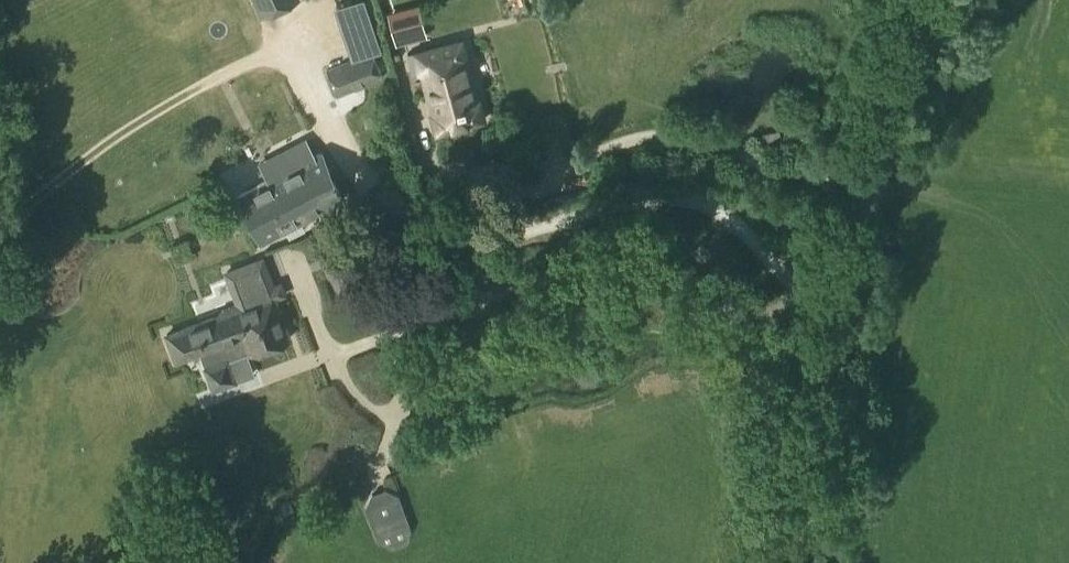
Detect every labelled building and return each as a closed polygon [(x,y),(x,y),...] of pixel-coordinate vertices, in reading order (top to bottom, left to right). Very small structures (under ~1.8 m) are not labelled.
[(263,10),(287,0),(258,0),(263,10)] [(426,39),(417,8),(417,6),(395,12),(385,14),(394,47),(426,39)] [(462,35),(409,48),(434,132),(486,118),(462,35)] [(354,55),(326,68),(335,94),(381,76),(370,50),(354,56),(354,55)] [(768,129),(750,133),(754,149),(772,145),(768,129)] [(314,151),(313,151),(265,176),(236,191),(261,242),(292,224),(330,203),(338,199),(314,151)] [(173,238),(163,241),(167,258),(178,255),(173,238)] [(234,307),(164,331),(174,362),(186,357),(206,400),(211,398),(209,393),(230,383),(233,389),(237,386),(226,362),(253,352),(256,362),(285,353),(282,343),(291,339),(263,255),(221,269),(234,307)] [(308,280),(332,291),(339,276),(315,265),(308,280)] [(369,497),(366,505),(380,541),(393,546),(406,542),(410,528),(398,495),(385,490),(369,497)]
